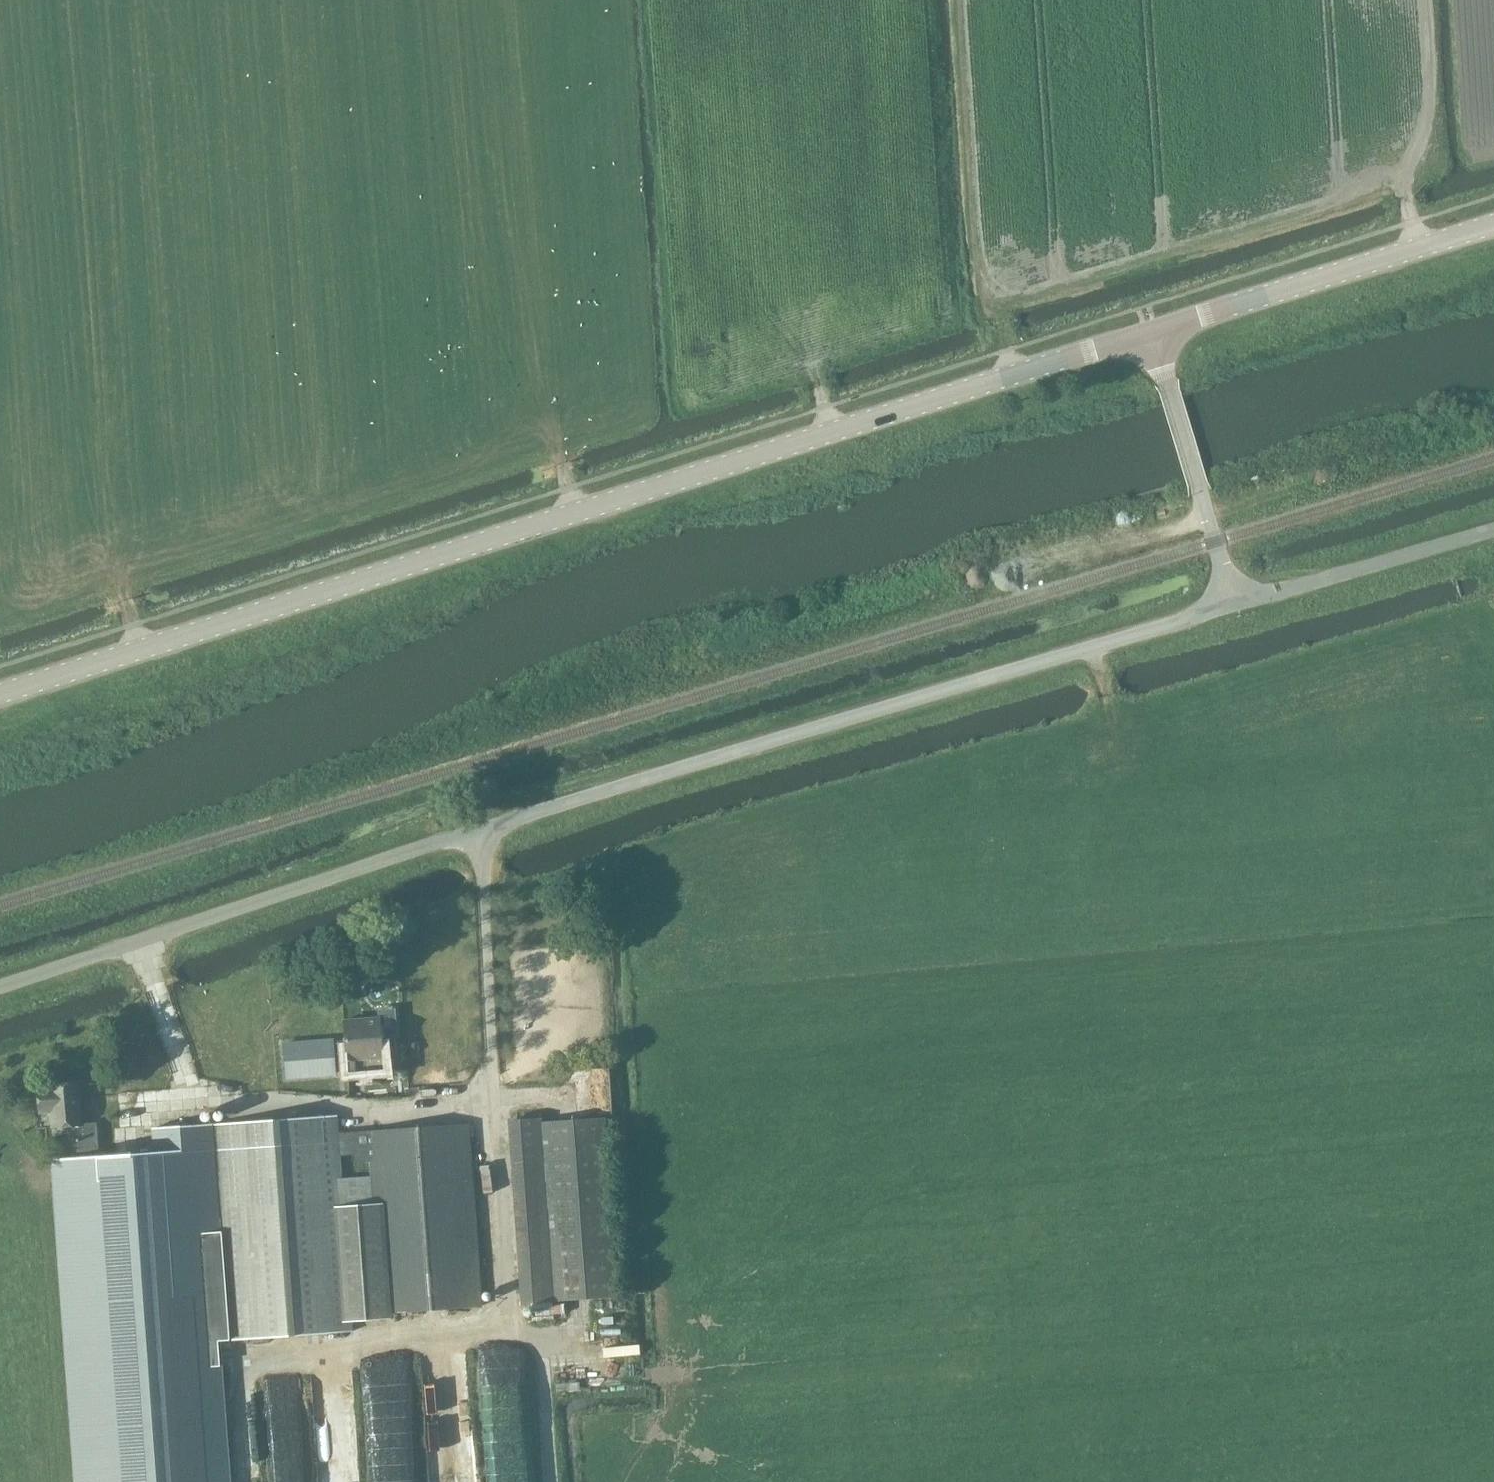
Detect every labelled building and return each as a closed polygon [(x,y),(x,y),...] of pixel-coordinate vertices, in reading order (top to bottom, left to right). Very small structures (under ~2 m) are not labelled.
[(379,1018),(344,1021),(348,1076),(390,1073),(388,1044),(381,1045),(379,1018)] [(76,1151),(98,1149),(96,1122),(80,1123),(77,1081),(50,1083),(50,1088),(38,1089),(40,1111),(52,1110),(53,1125),(74,1124),(76,1151)] [(230,1340),(351,1331),(350,1320),(381,1318),(381,1313),(482,1308),(471,1127),(368,1132),(336,1134),(335,1115),(214,1124),(230,1340)] [(524,1302),(617,1296),(604,1118),(540,1123),(540,1119),(511,1121),(524,1302)] [(212,1124),(152,1128),(154,1152),(55,1158),(78,1481),(225,1481),(215,1341),(227,1340),(212,1124)] [(469,1337),(421,1340),(428,1461),(476,1458),(469,1337)] [(430,1462),(431,1481),(476,1481),(475,1460),(430,1462)] [(379,1481),(413,1481),(410,1461),(377,1466),(379,1481)]
